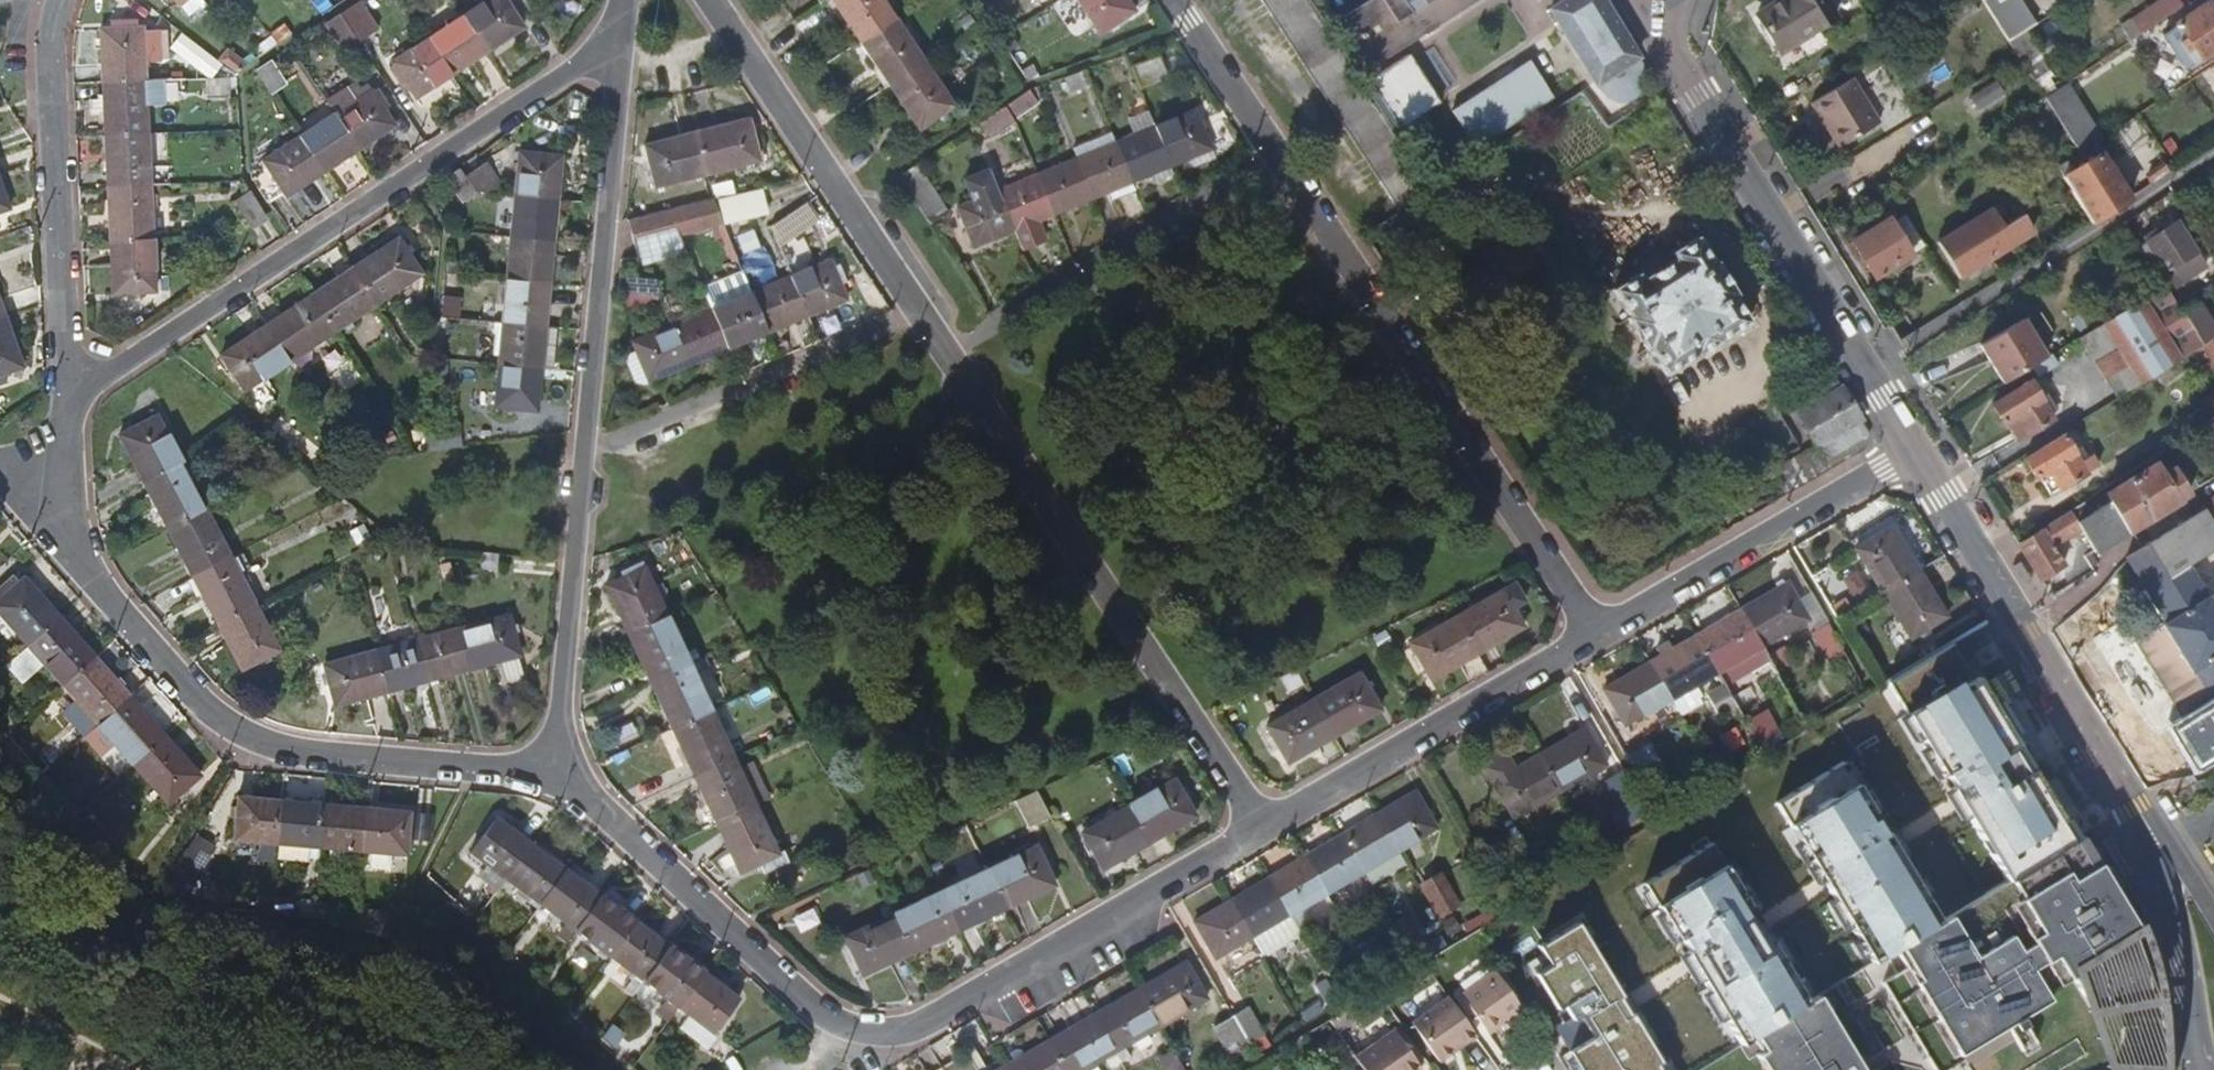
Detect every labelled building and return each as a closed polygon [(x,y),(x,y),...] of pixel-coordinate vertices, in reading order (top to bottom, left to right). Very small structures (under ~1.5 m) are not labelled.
[(173,18),(196,0),(158,0),(173,18)] [(826,9),(838,0),(820,0),(826,9)] [(855,52),(892,27),(873,0),(838,0),(826,9),(855,52)] [(1117,0),(1066,0),(1095,43),(1130,18),(1117,0)] [(1333,25),(1364,73),(1408,45),(1403,38),(1464,0),(1372,0),(1333,25)] [(1403,38),(1408,45),(1480,0),(1464,0),(1403,38)] [(1595,0),(1566,0),(1543,16),(1591,88),(1633,59),(1605,15),(1595,0)] [(1834,21),(1821,0),(1782,0),(1755,18),(1778,55),(1834,21)] [(1979,1),(2003,40),(2006,44),(2022,33),(2034,26),(2017,0),(1981,0),(1979,1)] [(2186,3),(2184,0),(2154,0),(2127,18),(2117,26),(2127,42),(2152,26),(2186,3)] [(2206,4),(2177,23),(2188,37),(2180,43),(2193,63),(2213,49),(2213,16),(2206,4)] [(462,29),(484,62),(518,39),(497,6),(462,29)] [(337,21),(354,48),(371,35),(354,9),(337,21)] [(334,22),(324,29),(320,32),(338,58),(351,49),(334,22)] [(95,28),(98,94),(142,92),(139,36),(129,37),(128,27),(95,28)] [(855,52),(885,94),(921,70),(892,27),(855,52)] [(427,53),(449,86),(484,62),(462,29),(427,53)] [(284,31),(270,40),(277,51),(291,41),(284,31)] [(2006,44),(2014,56),(2020,65),(2037,55),(2022,33),(2006,44)] [(222,75),(181,45),(170,58),(205,88),(222,75)] [(1429,77),(1440,71),(1448,85),(1453,82),(1435,49),(1418,57),(1429,77)] [(414,110),(449,86),(427,53),(392,76),(390,80),(387,81),(399,98),(403,95),(414,110)] [(2037,55),(2020,65),(2033,86),(2041,99),(2055,90),(2047,77),(2050,75),(2037,55)] [(1633,59),(1591,88),(1601,102),(1608,106),(1615,107),(1621,108),(1628,106),(1634,102),(1638,96),(1642,90),(1643,75),(1633,59)] [(1431,109),(1398,61),(1360,85),(1393,133),(1431,109)] [(1162,83),(1154,63),(1129,73),(1137,92),(1162,83)] [(1524,65),(1446,117),(1470,152),(1547,100),(1524,65)] [(921,70),(885,94),(917,140),(953,115),(921,70)] [(269,72),(253,82),(268,106),(283,95),(269,72)] [(237,87),(222,75),(205,88),(229,87),(237,87)] [(1087,89),(1082,77),(1060,84),(1065,98),(1087,89)] [(1838,150),(1878,125),(1850,79),(1809,104),(1838,150)] [(2004,93),(1995,79),(1967,96),(1976,111),(2004,93)] [(229,87),(205,88),(206,107),(230,106),(229,87)] [(2055,90),(2041,99),(2076,155),(2096,142),(2059,87),(2055,90)] [(142,92),(98,94),(99,109),(88,110),(89,125),(99,124),(100,146),(145,143),(144,120),(166,118),(164,90),(142,92)] [(1026,97),(1004,111),(1011,127),(1033,111),(1026,97)] [(332,123),(354,158),(389,134),(379,118),(382,115),(372,100),(368,103),(366,100),(352,109),(346,98),(324,111),(332,123)] [(1010,128),(1000,114),(973,132),(983,146),(1010,128)] [(2128,156),(2154,140),(2138,114),(2112,129),(2128,156)] [(1127,144),(1149,134),(1140,116),(1119,125),(1127,144)] [(1186,172),(1196,168),(1209,161),(1190,117),(1151,134),(1168,174),(1184,167),(1186,172)] [(318,182),(354,158),(332,123),(296,148),(318,182)] [(744,129),(692,142),(704,184),(754,170),(744,129)] [(1160,183),(1170,179),(1168,174),(1151,134),(1149,134),(1127,144),(1112,150),(1129,190),(1141,185),(1143,190),(1160,183)] [(1112,150),(1106,136),(1066,152),(1072,167),(1112,150)] [(704,184),(692,142),(641,155),(652,198),(704,184)] [(103,197),(148,196),(145,143),(100,146),(103,197)] [(283,206),(318,182),(296,148),(263,170),(266,179),(252,189),(264,210),(280,200),(283,206)] [(1112,150),(1072,167),(1089,207),(1102,201),(1104,206),(1120,201),(1132,196),(1129,190),(1112,150)] [(2061,178),(2089,224),(2129,199),(2120,188),(2117,189),(2096,156),(2061,178)] [(514,200),(553,203),(557,162),(518,159),(516,173),(510,173),(509,188),(515,189),(514,200)] [(464,181),(474,196),(497,198),(503,193),(485,166),(464,181)] [(1089,207),(1072,167),(1034,183),(1051,223),(1089,207)] [(464,181),(459,174),(446,183),(459,206),(474,198),(474,196),(464,181)] [(894,187),(926,234),(944,221),(911,175),(894,187)] [(969,256),(1011,239),(994,200),(985,178),(960,189),(969,211),(954,218),(969,256)] [(994,200),(1011,239),(1051,223),(1034,183),(994,200)] [(105,249),(151,247),(148,196),(103,197),(105,249)] [(250,233),(266,222),(250,197),(234,208),(250,233)] [(550,246),(553,203),(514,200),(510,243),(550,246)] [(755,202),(713,213),(722,236),(761,224),(755,202)] [(624,233),(629,247),(676,235),(680,246),(709,238),(716,236),(711,210),(624,233)] [(713,213),(711,210),(716,236),(709,238),(711,250),(726,246),(722,236),(713,213)] [(1966,223),(1989,260),(2029,234),(2017,215),(1998,228),(1987,210),(1966,223)] [(1888,218),(1851,242),(1874,279),(1911,256),(1909,253),(1923,244),(1904,213),(1890,222),(1888,218)] [(813,231),(802,214),(768,238),(776,258),(813,231)] [(1956,281),(1989,260),(1966,223),(1934,244),(1956,281)] [(2193,255),(2175,229),(2146,247),(2163,275),(2193,255)] [(676,235),(629,247),(638,271),(684,256),(680,246),(676,235)] [(1716,268),(1699,240),(1673,255),(1677,261),(1641,284),(1637,278),(1612,294),(1629,321),(1624,325),(1642,356),(1648,351),(1666,379),(1694,362),(1696,365),(1725,347),(1723,343),(1752,324),(1736,298),(1738,296),(1719,265),(1716,268)] [(550,246),(510,243),(507,284),(546,287),(550,246)] [(395,245),(353,273),(376,307),(418,279),(395,245)] [(154,299),(151,247),(105,249),(108,302),(154,299)] [(205,259),(198,248),(186,255),(192,267),(205,259)] [(789,288),(804,328),(844,311),(838,295),(845,292),(839,276),(832,279),(828,272),(789,288)] [(376,307),(353,273),(308,303),(331,337),(376,307)] [(507,284),(503,327),(543,330),(546,287),(507,284)] [(706,296),(715,318),(745,306),(736,284),(706,296)] [(2091,331),(2128,390),(2191,351),(2200,345),(2181,315),(2163,287),(2091,331)] [(653,290),(623,288),(620,319),(666,321),(653,290)] [(766,344),(804,328),(789,288),(750,304),(766,344)] [(264,332),(287,366),(331,337),(308,303),(264,332)] [(711,320),(727,360),(766,344),(750,304),(745,306),(715,318),(711,320)] [(2200,345),(2210,339),(2213,337),(2213,335),(2194,306),(2181,315),(2200,345)] [(443,307),(441,321),(458,323),(459,309),(443,307)] [(2095,324),(2086,309),(2070,319),(2079,333),(2095,324)] [(688,377),(727,360),(711,320),(672,336),(688,377)] [(4,325),(0,326),(0,381),(6,379),(23,372),(4,325)] [(539,374),(551,375),(554,332),(543,330),(503,327),(503,329),(500,360),(499,371),(539,374)] [(500,360),(503,329),(492,328),(491,337),(494,338),(491,359),(500,360)] [(259,384),(287,366),(264,332),(220,361),(243,395),(259,384)] [(1985,377),(2013,359),(1997,335),(1969,352),(1985,377)] [(442,336),(435,336),(433,354),(440,355),(442,336)] [(645,395),(688,377),(672,336),(632,352),(642,379),(636,384),(636,387),(640,393),(645,395)] [(2200,345),(2212,364),(2213,363),(2213,344),(2210,339),(2200,345)] [(2200,345),(2191,351),(2206,373),(2213,368),(2213,367),(2212,364),(2200,345)] [(539,374),(499,371),(495,413),(535,417),(539,374)] [(6,379),(0,381),(0,391),(9,388),(6,379)] [(273,408),(259,384),(243,395),(230,403),(253,421),(273,408)] [(1990,406),(2013,444),(2050,422),(2027,385),(1990,406)] [(1800,415),(1820,445),(1859,419),(1841,390),(1800,415)] [(2213,421),(2213,396),(2201,403),(2213,421)] [(1826,455),(1865,429),(1859,419),(1820,445),(1826,455)] [(143,490),(181,470),(156,422),(119,442),(143,490)] [(2156,516),(2180,501),(2195,523),(2207,515),(2199,504),(2213,495),(2213,438),(2206,425),(2105,489),(2131,532),(2156,516)] [(2084,475),(2060,438),(2023,461),(2032,475),(2042,468),(2059,491),(2084,475)] [(1827,466),(1816,449),(1770,477),(1784,499),(1830,471),(1827,466)] [(168,536),(204,517),(181,470),(143,490),(168,536)] [(2098,518),(2113,543),(2131,532),(2105,489),(2016,544),(2038,579),(2061,564),(2051,546),(2098,518)] [(2193,769),(2213,756),(2213,612),(2185,566),(2213,547),(2213,495),(2199,504),(2207,515),(2195,523),(2180,501),(2156,516),(2168,536),(2126,563),(2144,593),(2142,594),(2163,628),(2131,649),(2179,727),(2171,733),(2193,769)] [(192,583),(228,564),(204,517),(168,536),(192,583)] [(370,544),(363,531),(348,538),(355,552),(370,544)] [(1854,553),(1883,598),(1919,575),(1891,531),(1854,553)] [(368,561),(377,567),(381,561),(372,555),(368,561)] [(2019,561),(2011,566),(2021,583),(2029,578),(2019,561)] [(252,610),(228,564),(192,583),(217,629),(252,610)] [(1919,575),(1883,598),(1912,644),(1948,621),(1919,575)] [(64,623),(29,584),(26,587),(18,579),(0,594),(0,615),(32,652),(64,623)] [(603,598),(626,645),(664,626),(659,616),(668,611),(663,600),(653,604),(642,580),(603,598)] [(314,599),(322,594),(317,587),(310,592),(314,599)] [(1743,614),(1764,650),(1775,643),(1810,623),(1806,616),(1789,587),(1743,614)] [(1515,589),(1458,622),(1479,657),(1523,631),(1513,614),(1526,605),(1515,589)] [(276,657),(252,610),(217,629),(241,676),(276,657)] [(705,614),(710,622),(717,618),(712,610),(705,614)] [(1806,616),(1810,623),(1818,636),(1827,631),(1814,610),(1806,616)] [(1698,640),(1719,676),(1756,655),(1764,650),(1743,614),(1698,640)] [(509,622),(460,634),(471,674),(499,667),(517,662),(520,661),(509,622)] [(1479,657),(1458,622),(1410,650),(1432,685),(1479,657)] [(32,652),(22,661),(29,668),(39,659),(48,669),(66,690),(98,662),(64,623),(32,652)] [(664,626),(626,645),(649,692),(687,674),(664,626)] [(1837,646),(1827,631),(1818,636),(1812,640),(1821,656),(1837,646)] [(460,634),(417,646),(428,685),(471,674),(460,634)] [(1698,640),(1653,667),(1674,702),(1719,676),(1698,640)] [(1775,643),(1764,650),(1772,663),(1775,661),(1784,674),(1801,664),(1791,649),(1781,654),(1775,643)] [(428,685),(417,646),(377,656),(388,696),(428,685)] [(1772,663),(1764,650),(1756,655),(1765,668),(1772,663)] [(1946,651),(1883,690),(1904,725),(1903,725),(1936,780),(1940,778),(1949,794),(1946,796),(2000,886),(2064,847),(2052,828),(2056,825),(2041,801),(2025,775),(2018,779),(2011,767),(2005,757),(2012,753),(1986,710),(1970,684),(1968,686),(1946,651)] [(388,696),(377,656),(324,670),(335,710),(388,696)] [(22,661),(11,671),(26,688),(48,669),(39,659),(29,668),(22,661)] [(102,730),(134,702),(122,689),(98,662),(66,690),(81,706),(102,730)] [(521,676),(517,662),(499,667),(504,684),(509,688),(519,685),(521,676)] [(1674,702),(1653,667),(1607,693),(1628,729),(1674,702)] [(1302,687),(1293,672),(1275,681),(1286,698),(1302,687)] [(649,692),(672,740),(710,721),(687,674),(649,692)] [(1314,706),(1335,742),(1381,714),(1359,679),(1314,706)] [(1736,711),(1726,693),(1714,700),(1723,718),(1736,711)] [(136,768),(168,741),(134,702),(102,730),(119,749),(136,768)] [(102,730),(81,706),(69,716),(90,741),(102,730)] [(1287,770),(1335,742),(1314,706),(1266,735),(1287,770)] [(672,740),(696,787),(734,769),(710,721),(672,740)] [(1779,741),(1770,726),(1756,734),(1765,750),(1779,741)] [(119,749),(102,730),(90,741),(88,742),(104,761),(119,749)] [(1589,732),(1542,760),(1563,796),(1610,768),(1589,732)] [(202,779),(168,741),(136,768),(171,808),(202,779)] [(1665,775),(1648,746),(1632,757),(1649,786),(1665,775)] [(1563,796),(1542,760),(1514,777),(1504,761),(1484,773),(1514,825),(1563,796)] [(1770,808),(1867,967),(1891,953),(1934,927),(1879,836),(1875,838),(1867,824),(1870,822),(1837,767),(1770,808)] [(696,787),(719,835),(757,817),(739,780),(734,769),(696,787)] [(758,771),(739,780),(757,817),(776,808),(758,771)] [(1654,814),(1630,776),(1610,788),(1621,808),(1632,828),(1654,814)] [(1177,786),(1131,812),(1153,849),(1198,823),(1177,786)] [(1056,827),(1037,795),(1016,804),(1035,839),(1056,827)] [(1383,821),(1403,857),(1439,836),(1417,800),(1383,821)] [(280,848),(283,806),(237,802),(235,844),(280,848)] [(327,810),(283,806),(280,848),(311,850),(324,851),(327,810)] [(1632,828),(1621,808),(1614,813),(1626,833),(1632,843),(1660,826),(1654,814),(1632,828)] [(324,851),(366,855),(370,813),(327,810),(324,851)] [(1153,849),(1131,812),(1083,840),(1105,877),(1153,849)] [(370,813),(366,855),(392,857),(408,858),(413,817),(370,813)] [(486,821),(472,813),(464,827),(477,835),(486,821)] [(757,817),(719,835),(743,884),(764,874),(781,865),(780,864),(757,817)] [(1367,878),(1403,857),(1383,821),(1346,842),(1367,878)] [(103,822),(93,831),(109,853),(122,845),(103,822)] [(484,871),(508,888),(532,855),(497,829),(473,863),(484,871)] [(198,833),(175,872),(194,883),(217,845),(198,833)] [(2150,1054),(2147,1011),(2139,968),(2137,961),(2127,930),(2133,926),(2080,838),(2064,847),(2000,886),(1934,927),(1891,953),(1903,972),(1879,986),(1930,1069),(1947,1069),(1958,1063),(1962,1069),(2149,1069),(2150,1054)] [(1309,865),(1329,900),(1367,878),(1346,842),(1309,865)] [(1802,1007),(1704,847),(1637,888),(1670,942),(1674,940),(1682,953),(1678,955),(1735,1048),(1750,1038),(1802,1007)] [(308,864),(311,850),(280,848),(279,862),(308,864)] [(1041,854),(991,877),(1010,915),(1060,891),(1041,854)] [(391,873),(392,857),(366,855),(365,871),(391,873)] [(532,855),(508,888),(542,913),(565,880),(532,855)] [(780,864),(781,865),(764,874),(769,884),(793,872),(788,860),(780,864)] [(1272,887),(1292,922),(1300,918),(1329,900),(1309,865),(1272,887)] [(508,888),(484,871),(477,883),(500,899),(508,888)] [(991,877),(943,900),(962,938),(1010,915),(991,877)] [(565,880),(542,913),(564,929),(577,939),(600,905),(565,880)] [(1462,912),(1446,882),(1427,893),(1445,923),(1462,912)] [(1235,908),(1256,943),(1292,922),(1272,887),(1235,908)] [(896,923),(914,960),(962,938),(943,900),(896,923)] [(600,905),(577,939),(611,963),(634,930),(600,905)] [(1219,965),(1256,943),(1235,908),(1199,930),(1219,965)] [(1445,928),(1453,943),(1493,920),(1490,916),(1462,933),(1454,922),(1445,928)] [(1300,918),(1292,922),(1304,942),(1313,936),(1300,918)] [(1304,942),(1292,922),(1256,943),(1269,965),(1305,943),(1304,942)] [(866,983),(914,960),(896,923),(848,945),(866,983)] [(1397,931),(1411,956),(1423,949),(1424,948),(1410,924),(1397,931)] [(1572,1069),(1653,1069),(1657,1067),(1626,1015),(1623,1016),(1615,1002),(1617,1001),(1571,926),(1533,950),(1544,969),(1530,978),(1552,1013),(1558,1009),(1566,1023),(1573,1019),(1586,1041),(1568,1052),(1563,1055),(1572,1069)] [(568,951),(577,939),(564,929),(556,942),(568,951)] [(634,930),(611,963),(635,981),(625,996),(635,1004),(645,989),(669,956),(634,930)] [(1411,956),(1417,965),(1446,948),(1441,940),(1424,951),(1423,949),(1411,956)] [(1360,953),(1374,978),(1389,968),(1374,944),(1360,953)] [(1360,953),(1359,952),(1341,963),(1355,988),(1374,978),(1360,953)] [(666,1004),(680,1014),(704,981),(669,956),(645,989),(666,1004)] [(1143,998),(1164,1034),(1211,1007),(1189,971),(1143,998)] [(705,1055),(716,1040),(740,1007),(704,981),(680,1014),(689,1021),(679,1036),(705,1055)] [(1345,1011),(1328,983),(1316,992),(1332,1018),(1345,1011)] [(1521,1020),(1495,983),(1461,1006),(1487,1044),(1521,1020)] [(1097,1024),(1119,1061),(1129,1055),(1164,1034),(1143,998),(1097,1024)] [(1815,999),(1802,1007),(1750,1038),(1759,1053),(1752,1058),(1760,1069),(1858,1069),(1815,999)] [(1314,1001),(1296,1012),(1306,1029),(1325,1017),(1314,1001)] [(670,1029),(680,1014),(666,1004),(656,1018),(670,1029)] [(1451,1013),(1412,1039),(1434,1069),(1450,1069),(1477,1049),(1451,1013)] [(1236,1023),(1253,1052),(1270,1042),(1252,1014),(1236,1023)] [(1234,1063),(1253,1052),(1236,1023),(1216,1034),(1234,1063)] [(1119,1061),(1097,1024),(1052,1051),(1063,1069),(1103,1069),(1109,1066),(1119,1061)] [(1361,1069),(1413,1069),(1396,1045),(1361,1069)] [(1052,1051),(1029,1064),(1019,1069),(1063,1069),(1052,1051)] [(1119,1061),(1124,1069),(1131,1069),(1136,1067),(1129,1055),(1119,1061)] [(1018,1069),(1019,1069),(1029,1064),(1026,1060),(1024,1058),(1021,1057),(1014,1062),(1018,1069)] [(1178,1057),(1169,1061),(1162,1066),(1164,1069),(1185,1069),(1178,1057)] [(1207,1069),(1232,1069),(1225,1059),(1207,1069)] [(1109,1066),(1111,1069),(1124,1069),(1119,1061),(1109,1066)]
